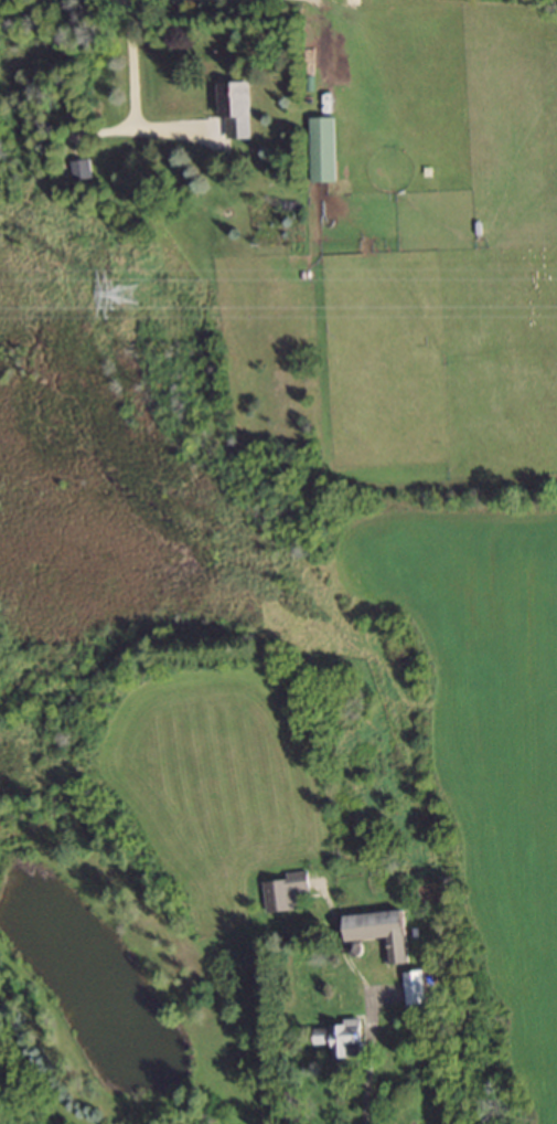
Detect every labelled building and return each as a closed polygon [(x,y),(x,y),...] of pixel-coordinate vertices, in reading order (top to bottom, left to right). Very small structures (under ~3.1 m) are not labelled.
[(222,141),(252,140),(250,84),(221,85),(222,141)] [(312,119),(312,184),(337,184),(337,119),(312,119)] [(77,184),(94,179),(89,161),(72,165),(77,184)] [(288,874),(288,880),(265,883),(268,914),(299,910),(297,894),(312,892),(310,872),(288,874)] [(347,917),(349,942),(391,939),(393,966),(411,965),(406,912),(347,917)] [(430,1005),(427,972),(406,974),(410,1007),(430,1005)] [(365,1044),(365,1021),(345,1021),(345,1029),(317,1029),(317,1045),(338,1045),(338,1059),(353,1059),(353,1044),(365,1044)]
